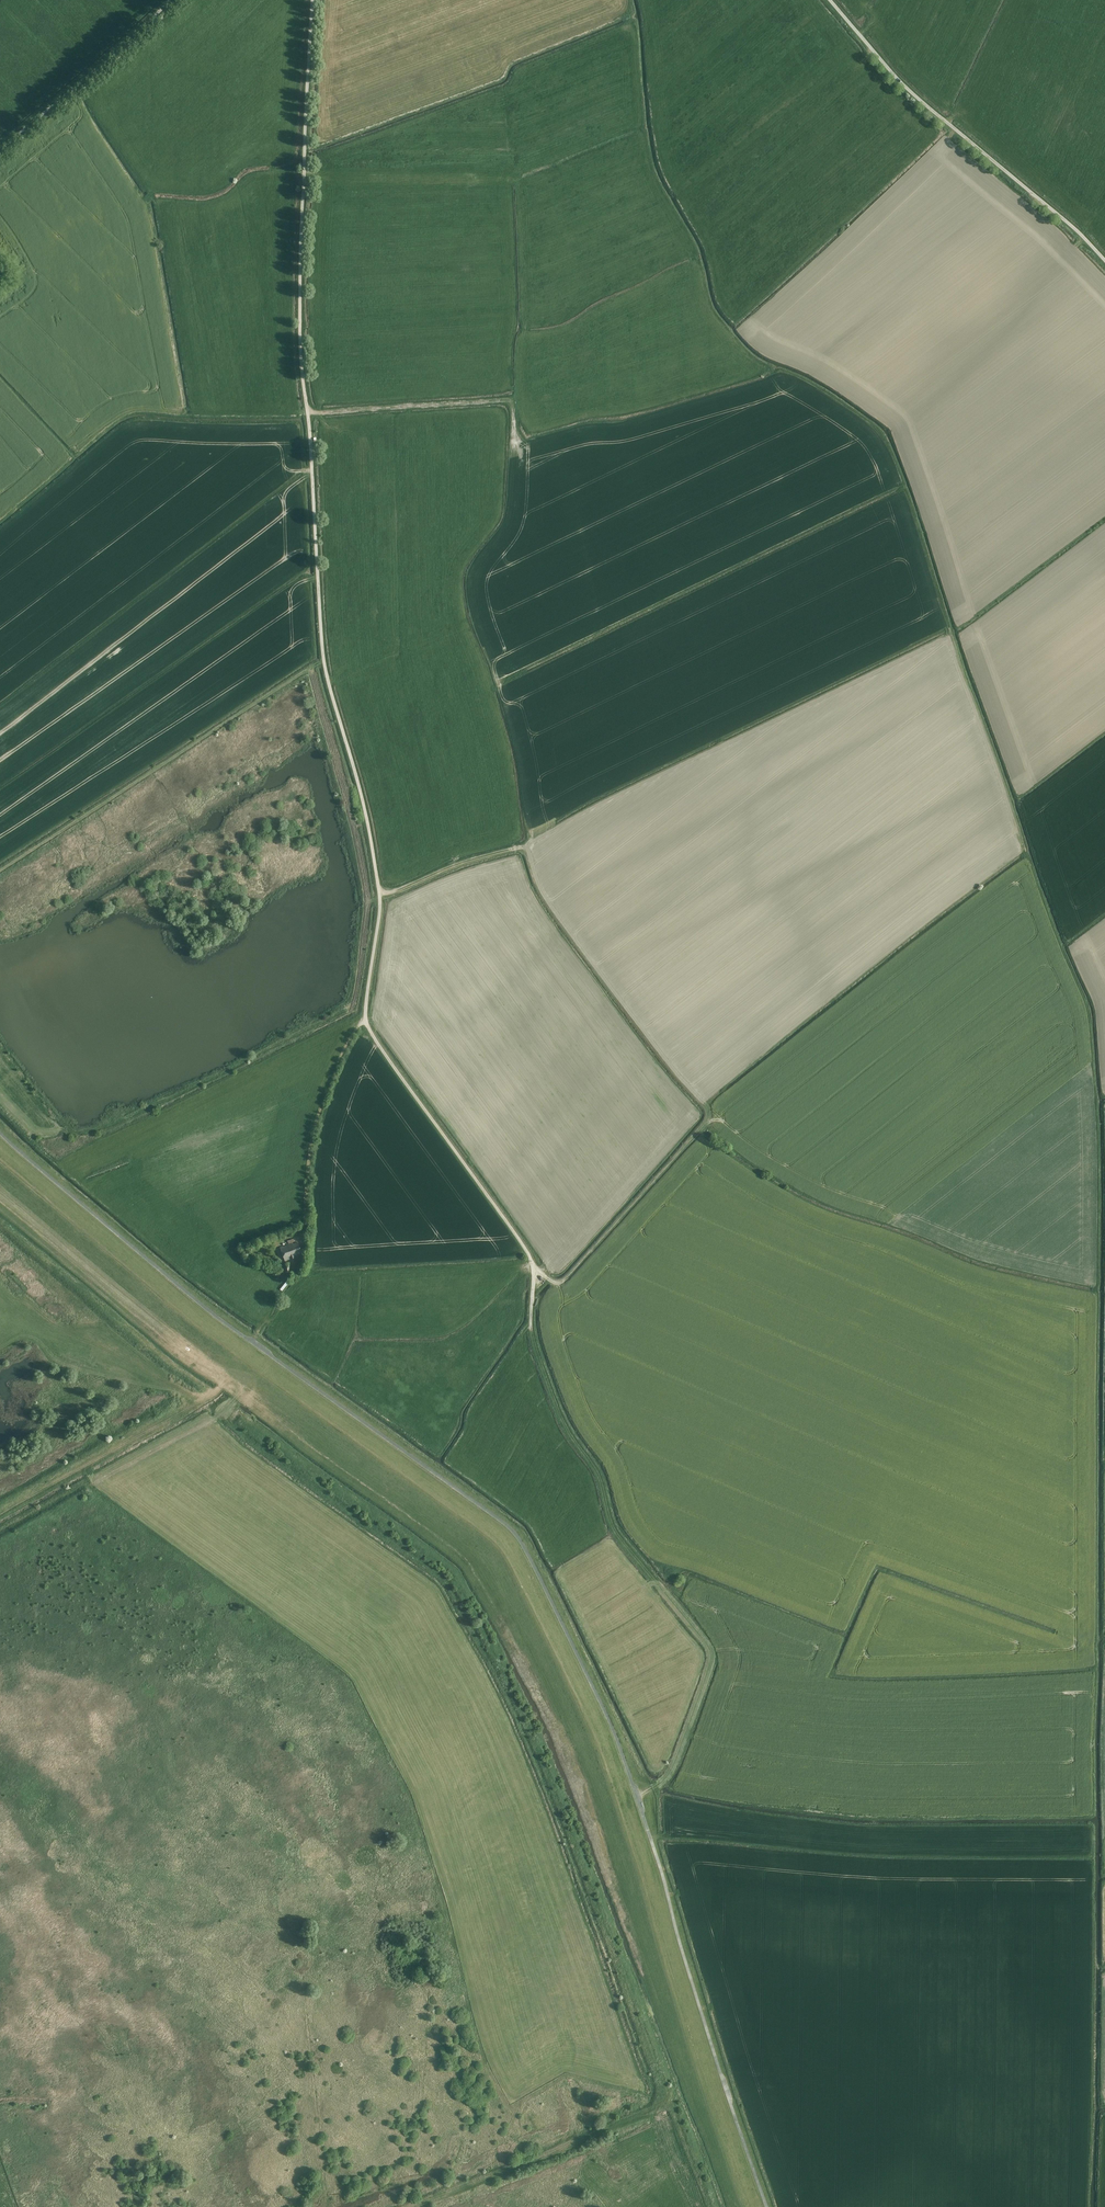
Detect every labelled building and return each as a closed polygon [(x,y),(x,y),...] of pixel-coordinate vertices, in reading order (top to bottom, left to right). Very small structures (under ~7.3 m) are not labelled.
[(298,1242),(281,1248),(287,1263),(297,1259),(296,1257),(302,1254),(298,1242)]
